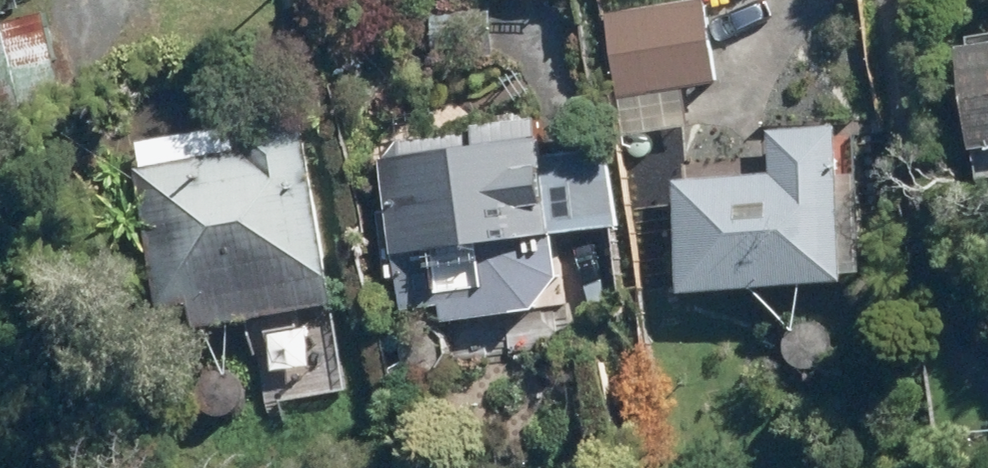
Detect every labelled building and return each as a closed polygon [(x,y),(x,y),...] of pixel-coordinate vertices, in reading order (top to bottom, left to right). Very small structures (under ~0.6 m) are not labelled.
[(629,101),(731,85),(719,0),(712,0),(616,15),(629,101)] [(81,134),(53,11),(0,23),(0,140),(3,152),(81,134)] [(657,135),(701,129),(695,92),(651,98),(657,135)] [(350,281),(315,118),(249,131),(253,149),(144,172),(175,318),(350,281)] [(566,134),(564,120),(492,128),(494,144),(397,159),(413,263),(455,256),(464,299),(508,290),(500,250),(632,230),(617,126),(566,134)] [(699,297),(869,286),(859,124),(781,130),(784,178),(692,183),(699,297)]
